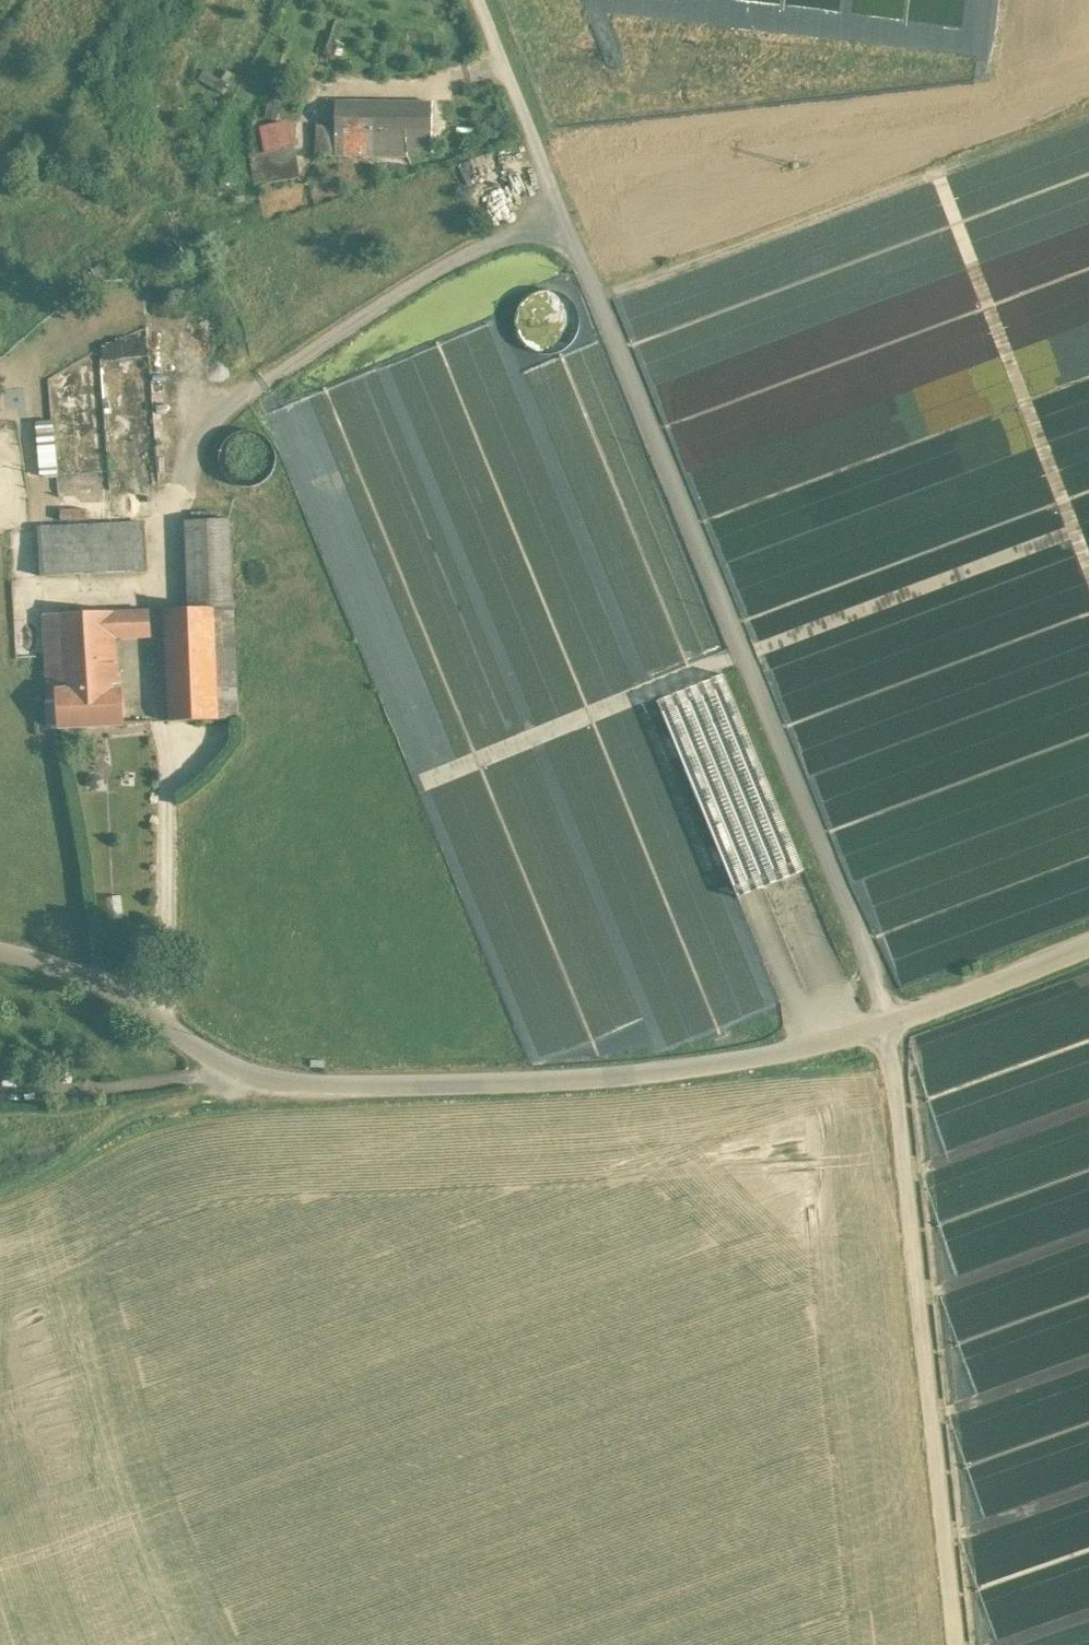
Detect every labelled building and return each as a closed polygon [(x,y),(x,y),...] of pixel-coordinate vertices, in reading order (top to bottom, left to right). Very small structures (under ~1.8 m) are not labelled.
[(432,102),(336,101),(335,125),(335,137),(407,137),(407,152),(431,152),(432,102)] [(260,124),(265,149),(295,143),(290,118),(260,124)] [(335,125),(316,125),(316,156),(335,156),(335,137),(335,125)] [(407,137),(335,137),(335,156),(407,156),(407,152),(407,137)] [(294,148),(252,155),(257,186),(299,179),(294,148)] [(523,326),(574,326),(574,292),(523,292),(523,326)] [(58,471),(55,420),(38,421),(40,472),(58,471)] [(274,470),(276,459),(273,448),(267,439),(258,433),(247,431),(236,433),(227,439),(221,449),(219,459),(221,470),(227,479),(237,485),(248,487),(258,485),(268,479),(274,470)] [(86,518),(86,496),(61,496),(61,518),(86,518)] [(185,520),(189,608),(165,609),(170,721),(237,718),(229,519),(185,520)] [(143,522),(38,527),(41,576),(147,571),(143,522)] [(149,610),(43,614),(46,671),(58,671),(59,691),(116,688),(114,638),(151,636),(149,610)] [(664,690),(745,890),(813,863),(732,663),(664,690)] [(116,688),(59,691),(62,726),(122,723),(120,701),(120,688),(116,688)] [(135,700),(120,701),(122,723),(136,723),(135,700)]
